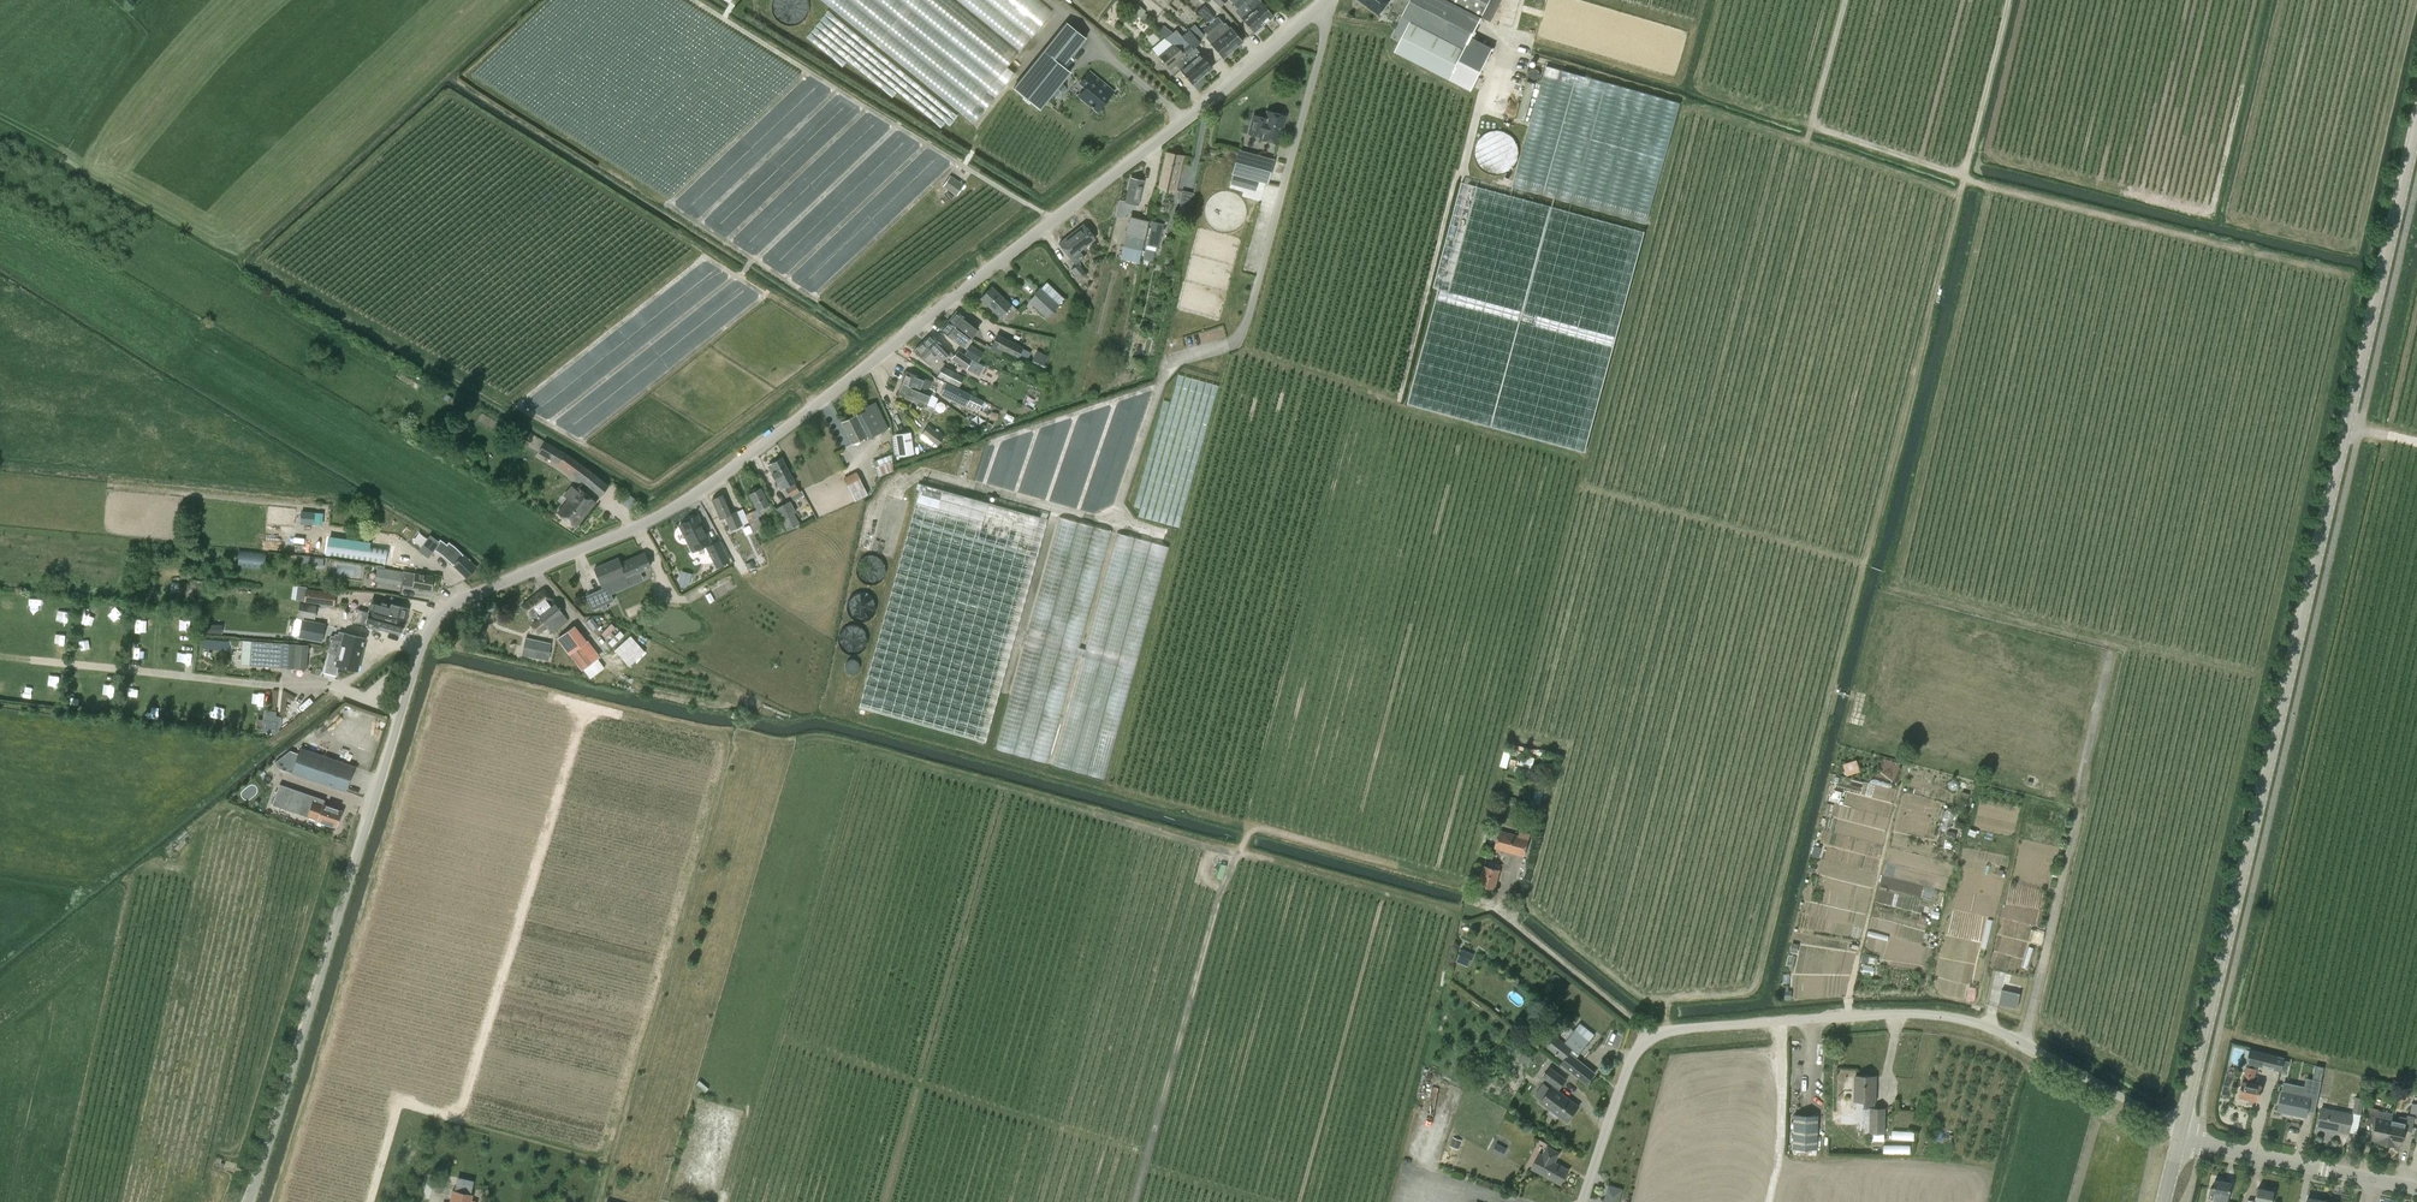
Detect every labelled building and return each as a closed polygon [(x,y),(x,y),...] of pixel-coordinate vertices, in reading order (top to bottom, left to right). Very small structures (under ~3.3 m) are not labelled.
[(770,15),(802,23),(807,0),(774,0),(770,15)] [(972,123),(1013,71),(1007,66),(1017,52),(953,0),(821,0),(972,123)] [(1019,50),(1053,10),(1040,0),(957,0),(1019,50)] [(1123,5),(1133,12),(1142,0),(1126,0),(1123,5)] [(1242,0),(1230,0),(1239,11),(1237,12),(1242,18),(1241,19),(1253,33),(1263,25),(1242,0)] [(1263,25),(1274,16),(1273,15),(1262,1),(1261,2),(1260,0),(1242,0),(1263,25)] [(1390,0),(1358,0),(1379,15),(1390,0)] [(1395,53),(1469,91),(1471,86),(1490,49),(1469,39),(1481,16),(1489,0),(1411,0),(1402,16),(1411,21),(1400,43),(1395,53)] [(1481,16),(1490,21),(1501,0),(1489,0),(1481,16)] [(1204,5),(1196,12),(1204,18),(1210,12),(1204,5)] [(1217,17),(1210,23),(1233,50),(1243,41),(1231,27),(1230,28),(1229,28),(1225,23),(1224,25),(1217,17)] [(1066,23),(1013,87),(1040,110),(1070,73),(1063,66),(1085,38),(1066,23)] [(1233,50),(1210,23),(1202,30),(1208,36),(1206,38),(1211,44),(1210,44),(1222,58),(1233,50)] [(1204,36),(1195,25),(1189,29),(1199,40),(1204,36)] [(1182,51),(1203,76),(1213,68),(1195,48),(1193,52),(1176,30),(1166,40),(1182,51)] [(1176,65),(1180,70),(1192,85),(1202,76),(1181,51),(1166,40),(1164,38),(1152,49),(1170,70),(1176,65)] [(1651,222),(1680,100),(1542,66),(1512,189),(1651,222)] [(1079,96),(1098,112),(1113,92),(1089,73),(1080,84),(1085,89),(1079,96)] [(1516,118),(1525,120),(1534,83),(1526,81),(1516,118)] [(1286,116),(1268,111),(1265,119),(1254,116),(1249,133),(1260,137),(1260,139),(1278,144),(1286,116)] [(1488,133),(1488,141),(1498,142),(1499,134),(1488,133)] [(1239,150),(1232,174),(1267,183),(1273,159),(1239,150)] [(1175,190),(1183,157),(1166,153),(1159,186),(1175,190)] [(964,185),(949,175),(943,185),(957,195),(964,185)] [(1119,200),(1117,210),(1115,216),(1121,218),(1133,208),(1134,203),(1138,204),(1143,182),(1130,179),(1126,201),(1119,200)] [(1439,289),(1408,403),(1478,423),(1584,452),(1644,232),(1463,182),(1433,287),(1439,289)] [(1178,213),(1189,214),(1190,191),(1180,190),(1178,213)] [(1145,239),(1149,220),(1130,215),(1123,246),(1120,259),(1139,263),(1145,239)] [(1158,248),(1164,224),(1151,221),(1146,239),(1145,245),(1146,246),(1143,258),(1152,260),(1155,247),(1158,248)] [(1083,225),(1070,235),(1081,250),(1095,239),(1083,225)] [(1075,265),(1078,263),(1087,258),(1081,250),(1070,235),(1064,239),(1059,243),(1075,265)] [(1084,269),(1088,266),(1084,261),(1079,264),(1071,269),(1079,280),(1087,273),(1084,269)] [(1059,305),(1058,305),(1064,298),(1046,282),(1041,288),(1041,287),(1028,301),(1047,318),(1059,305)] [(1019,312),(1012,306),(992,287),(980,299),(1000,318),(1005,324),(1008,324),(1019,312)] [(956,311),(948,321),(970,338),(978,328),(956,311)] [(948,321),(940,331),(962,348),(970,338),(948,321)] [(1184,348),(1226,338),(1223,325),(1181,335),(1184,348)] [(931,333),(923,341),(942,361),(948,356),(949,357),(953,355),(950,351),(949,352),(944,347),(944,348),(931,333)] [(992,346),(1018,359),(1018,357),(1027,362),(1031,353),(1023,349),(1023,348),(997,335),(992,346)] [(964,376),(943,365),(944,363),(942,361),(923,341),(914,350),(928,363),(928,364),(933,369),(934,368),(939,371),(936,377),(959,388),(964,376)] [(975,360),(978,356),(967,350),(965,354),(975,360)] [(1042,369),(1046,353),(1033,350),(1028,366),(1042,369)] [(966,369),(972,359),(958,351),(952,358),(966,369)] [(972,359),(966,369),(978,376),(983,365),(972,359)] [(906,371),(902,382),(928,392),(932,382),(906,371)] [(926,405),(931,393),(928,392),(902,382),(897,394),(926,405)] [(966,407),(972,394),(946,382),(940,394),(966,407)] [(885,434),(890,432),(882,415),(875,402),(864,408),(865,411),(855,415),(855,416),(842,423),(852,444),(866,437),(867,437),(882,430),(885,434)] [(928,425),(921,434),(937,446),(944,437),(928,425)] [(910,432),(895,435),(899,457),(914,455),(910,432)] [(593,472),(567,453),(545,441),(538,453),(557,464),(585,485),(599,497),(609,485),(593,472)] [(795,482),(791,475),(782,458),(767,465),(776,483),(780,490),(795,482)] [(879,476),(882,474),(893,470),(892,460),(875,467),(879,476)] [(854,502),(868,495),(856,471),(843,478),(854,500),(854,502)] [(800,492),(794,483),(785,488),(791,497),(800,492)] [(920,484),(858,706),(984,742),(1047,519),(920,484)] [(764,529),(758,517),(761,516),(759,510),(769,505),(760,487),(748,494),(757,509),(746,514),(755,533),(764,529)] [(577,488),(558,512),(575,527),(596,503),(577,488)] [(736,511),(733,513),(723,494),(711,500),(720,518),(725,516),(731,531),(742,525),(736,511)] [(790,500),(776,509),(788,530),(800,524),(794,513),(796,511),(790,500)] [(314,512),(301,510),(300,525),(314,526),(314,512)] [(1053,763),(1107,528),(1053,516),(1000,751),(1053,763)] [(693,551),(710,541),(697,517),(680,526),(693,551)] [(1113,780),(1165,544),(1110,532),(1058,767),(1113,780)] [(428,558),(435,543),(421,537),(414,552),(428,558)] [(389,547),(327,538),(326,556),(386,565),(389,547)] [(440,540),(434,549),(443,556),(453,565),(466,578),(476,567),(452,545),(449,543),(447,545),(440,540)] [(706,547),(715,568),(730,561),(720,540),(706,547)] [(264,565),(264,551),(236,550),(236,564),(264,565)] [(616,600),(645,587),(638,571),(650,566),(644,552),(620,563),(618,558),(594,569),(600,584),(608,581),(616,600)] [(863,585),(886,577),(878,553),(855,561),(863,585)] [(303,556),(303,566),(322,566),(323,557),(303,556)] [(391,569),(384,568),(381,582),(404,586),(404,588),(413,589),(413,587),(431,590),(433,576),(415,573),(391,570),(391,569)] [(681,587),(686,588),(687,585),(689,586),(691,578),(681,575),(679,583),(681,584),(681,587)] [(334,607),(336,593),(305,588),(303,603),(334,607)] [(552,600),(552,601),(543,589),(521,605),(530,616),(535,612),(547,627),(548,627),(552,633),(568,621),(552,600)] [(846,598),(851,619),(873,614),(869,593),(846,598)] [(378,613),(378,615),(405,623),(409,609),(381,601),(373,599),(369,611),(378,613)] [(317,606),(299,603),(297,616),(315,620),(317,606)] [(81,621),(94,624),(96,611),(84,609),(81,621)] [(404,623),(378,615),(376,615),(375,618),(359,615),(357,626),(376,630),(376,628),(400,635),(404,623)] [(322,643),(326,625),(303,620),(299,638),(322,643)] [(538,622),(532,628),(536,633),(543,627),(538,622)] [(867,632),(846,624),(838,644),(859,652),(867,632)] [(575,625),(557,638),(569,654),(570,654),(582,669),(599,656),(588,640),(587,641),(575,625)] [(343,642),(342,644),(351,646),(350,649),(361,652),(365,638),(345,633),(339,632),(338,635),(335,634),(334,636),(330,636),(330,640),(337,641),(343,642)] [(526,638),(524,648),(550,653),(552,643),(526,638)] [(226,642),(214,641),(214,640),(205,640),(204,648),(213,648),(213,649),(225,650),(226,642)] [(87,653),(89,643),(78,641),(76,651),(87,653)] [(306,670),(307,663),(308,644),(298,643),(298,645),(295,645),(296,644),(282,643),(252,641),(250,666),(280,668),(294,669),(306,670)] [(130,656),(141,657),(142,644),(130,644),(130,656)] [(351,646),(342,644),(339,656),(329,653),(324,673),(335,676),(338,666),(356,670),(357,670),(361,652),(350,649),(351,646)] [(178,645),(176,655),(188,658),(190,647),(178,645)] [(124,694),(134,694),(134,685),(124,685),(124,694)] [(283,718),(284,700),(293,700),(294,692),(272,689),(269,717),(283,718)] [(277,722),(262,719),(261,728),(275,731),(277,722)] [(279,769),(291,773),(346,792),(355,766),(300,747),(298,753),(290,751),(274,763),(279,769)] [(317,820),(336,827),(342,810),(324,804),(325,802),(302,794),(303,793),(280,784),(272,805),(306,816),(318,819),(317,820)] [(1830,796),(1829,801),(1838,803),(1839,799),(1840,799),(1842,792),(1835,791),(1833,797),(1830,796)] [(1500,832),(1495,849),(1508,853),(1524,857),(1528,841),(1513,837),(1500,832)] [(1223,876),(1226,864),(1219,863),(1216,875),(1223,876)] [(1500,870),(1499,870),(1500,866),(1489,863),(1488,867),(1484,865),(1479,884),(1495,889),(1500,870)] [(2029,940),(2042,944),(2045,932),(2032,928),(2029,940)] [(1470,953),(1462,949),(1459,956),(1468,960),(1470,953)] [(2013,1010),(2018,1011),(2022,990),(2005,986),(2000,1007),(2007,1009),(2007,1011),(2013,1013),(2013,1010)] [(1595,1035),(1580,1023),(1565,1042),(1556,1036),(1547,1047),(1565,1060),(1562,1065),(1587,1084),(1595,1073),(1576,1058),(1595,1035)] [(2278,1057),(2278,1056),(2249,1049),(2249,1050),(2246,1049),(2244,1060),(2247,1060),(2246,1063),(2247,1063),(2246,1067),(2246,1066),(2242,1081),(2238,1099),(2248,1102),(2249,1099),(2258,1101),(2261,1085),(2253,1083),(2257,1066),(2274,1070),(2275,1070),(2280,1071),(2280,1069),(2282,1060),(2283,1058),(2278,1057)] [(1524,1054),(1519,1060),(1527,1067),(1532,1061),(1524,1054)] [(2289,1062),(2282,1060),(2280,1069),(2287,1070),(2289,1062)] [(2282,1092),(2278,1111),(2306,1117),(2310,1097),(2310,1095),(2317,1097),(2320,1082),(2323,1068),(2315,1066),(2312,1080),(2306,1079),(2305,1087),(2284,1083),(2282,1092)] [(1558,1091),(1566,1080),(1550,1068),(1544,1077),(1552,1083),(1554,1084),(1541,1102),(1551,1110),(1549,1112),(1557,1118),(1559,1116),(1568,1122),(1579,1106),(1558,1091)] [(1864,1109),(1870,1109),(1870,1133),(1884,1133),(1885,1109),(1875,1108),(1876,1077),(1855,1076),(1854,1101),(1864,1102),(1864,1109)] [(2355,1097),(2352,1113),(2360,1115),(2364,1099),(2363,1099),(2355,1097)] [(2348,1133),(2352,1114),(2321,1108),(2317,1127),(2348,1133)] [(2370,1108),(2367,1123),(2374,1125),(2372,1140),(2378,1141),(2378,1143),(2386,1145),(2392,1120),(2391,1120),(2392,1114),(2377,1111),(2378,1109),(2370,1108)] [(1794,1114),(1793,1147),(1818,1149),(1819,1115),(1794,1114)] [(2392,1120),(2386,1145),(2394,1146),(2395,1144),(2401,1146),(2405,1130),(2411,1132),(2414,1117),(2407,1115),(2406,1118),(2399,1117),(2398,1122),(2392,1120)] [(1501,1156),(1506,1145),(1495,1140),(1490,1150),(1501,1156)] [(1532,1168),(1560,1183),(1568,1170),(1554,1162),(1559,1153),(1548,1147),(1543,1156),(1540,1154),(1532,1168)] [(2220,1200),(2220,1201),(2228,1201),(2232,1183),(2215,1179),(2213,1188),(2210,1188),(2209,1197),(2211,1198),(2220,1200)] [(2274,1191),(2258,1188),(2255,1201),(2247,1200),(2247,1201),(2272,1201),(2274,1191)] [(473,1194),(452,1190),(449,1201),(471,1201),(473,1194)] [(1621,1197),(1605,1194),(1603,1201),(1620,1201),(1621,1197)]
